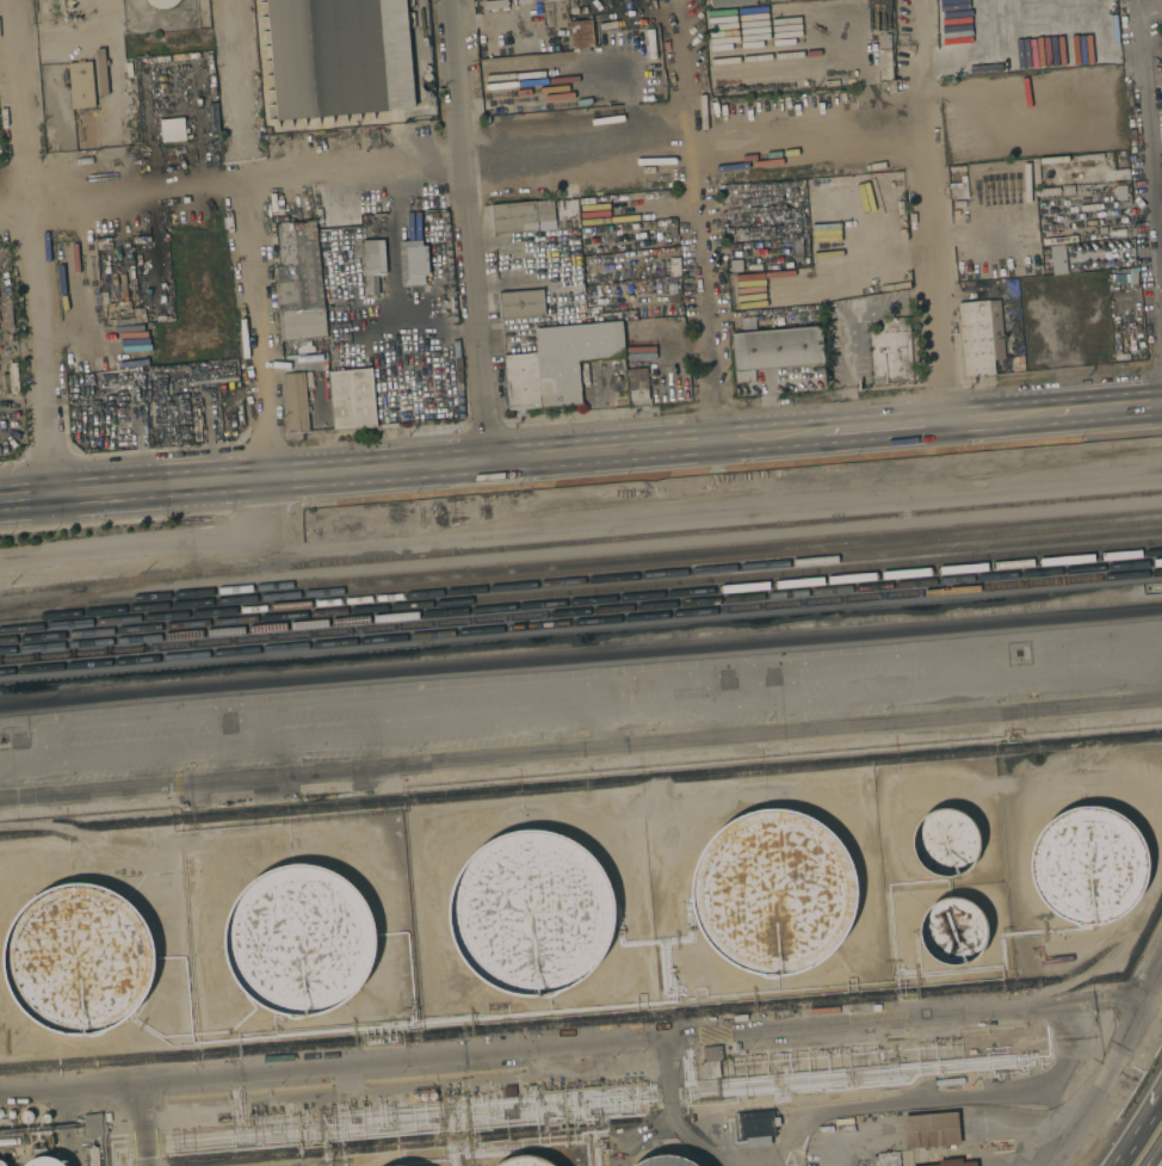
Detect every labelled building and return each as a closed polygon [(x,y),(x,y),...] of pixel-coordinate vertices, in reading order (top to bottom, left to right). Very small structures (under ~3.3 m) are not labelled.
[(147,1),(146,0),(181,0),(180,1),(178,4),(175,6),(172,7),(168,8),(165,10),(161,10),(157,8),(154,7),(152,6),(148,4),(147,1)] [(277,121),(266,0),(406,0),(415,109),(277,121)] [(569,21),(567,0),(590,0),(592,20),(569,21)] [(569,48),(592,47),(591,21),(568,21),(569,48)] [(1108,26),(1110,35),(1080,37),(1078,29),(1108,26)] [(173,66),(162,67),(161,58),(172,57),(178,57),(178,55),(178,54),(186,53),(186,55),(187,64),(173,66)] [(136,58),(152,57),(153,68),(141,69),(140,66),(138,66),(136,66),(134,66),(134,60),(136,58)] [(70,109),(93,108),(91,62),(68,63),(70,109)] [(425,80),(424,80),(422,79),(422,78),(422,75),(422,74),(424,73),(426,72),(427,72),(429,73),(431,74),(431,75),(431,76),(431,78),(429,80),(427,80),(425,80)] [(429,91),(428,91),(427,91),(426,91),(424,90),(422,88),(421,86),(421,85),(422,82),(424,81),(425,81),(426,80),(428,81),(429,81),(431,82),(432,85),(432,86),(432,87),(431,88),(429,91)] [(429,100),(427,100),(426,99),(425,98),(424,97),(424,95),(425,94),(426,93),(427,92),(428,92),(431,93),(432,94),(432,95),(432,97),(432,98),(431,100),(429,100)] [(179,141),(161,142),(160,121),(178,119),(184,118),(185,132),(190,132),(191,140),(179,141)] [(1112,153),(1113,171),(1114,171),(1114,177),(1084,178),(1083,155),(1112,153)] [(1036,168),(1034,162),(1063,160),(1064,166),(1043,168),(1036,168)] [(999,199),(970,202),(970,196),(999,193),(999,199)] [(555,229),(494,234),(492,206),(552,200),(555,221),(555,229)] [(280,313),(277,267),(279,267),(274,224),(292,223),(315,222),(316,239),(323,309),(325,309),(327,337),(283,341),(280,313)] [(674,224),(675,235),(662,236),(661,226),(674,224)] [(773,227),(773,239),(758,240),(758,239),(747,240),(747,241),(736,241),(736,228),(773,227)] [(811,234),(820,234),(822,267),(814,267),(811,234)] [(808,237),(810,259),(792,260),(791,239),(808,237)] [(363,240),(378,240),(378,245),(379,274),(371,274),(371,270),(365,270),(363,246),(363,240)] [(400,286),(426,285),(425,241),(398,242),(400,286)] [(1051,247),(1062,246),(1064,273),(1053,274),(1051,247)] [(676,278),(676,294),(668,294),(668,291),(663,291),(662,279),(662,277),(672,277),(672,273),(670,273),(670,259),(679,258),(680,276),(676,277),(676,278)] [(741,259),(742,272),(730,272),(729,260),(741,259)] [(1123,271),(1123,278),(1110,279),(1110,272),(1123,271)] [(543,290),(545,315),(501,320),(499,294),(543,290)] [(991,300),(1000,300),(1005,359),(996,359),(993,360),(994,374),(964,376),(958,303),(991,300)] [(869,331),(880,329),(880,319),(909,316),(909,329),(911,332),(915,332),(919,382),(872,384),(869,331)] [(623,322),(639,320),(643,360),(626,362),(625,362),(624,357),(577,362),(581,405),(509,411),(505,356),(536,353),(533,329),(623,322)] [(821,326),(823,363),(754,369),(754,382),(736,383),(731,333),(821,326)] [(328,353),(346,352),(347,370),(372,368),(376,427),(334,430),(328,353)] [(10,380),(7,363),(17,363),(18,380),(19,394),(11,394),(10,380)] [(648,401),(630,402),(628,369),(645,368),(648,401)] [(126,387),(109,388),(98,389),(97,374),(98,374),(98,372),(107,371),(125,370),(143,369),(143,370),(144,384),(126,387)] [(291,432),(285,374),(304,372),(309,431),(291,432)] [(202,440),(194,442),(192,409),(199,408),(202,440)] [(1046,908),(1043,905),(1039,900),(1036,894),(1033,888),(1031,883),(1030,877),(1028,871),(1028,864),(1030,857),(1031,851),(1032,844),(1037,835),(1043,828),(1050,820),(1057,815),(1064,812),(1070,809),(1077,807),(1084,807),(1093,807),(1100,808),(1111,810),(1118,814),(1125,819),(1131,825),(1138,834),(1144,845),(1146,856),(1148,866),(1146,880),(1143,887),(1138,897),(1132,906),(1126,912),(1117,918),(1108,921),(1101,924),(1093,925),(1087,929),(1077,927),(1071,924),(1061,919),(1055,915),(1046,908)] [(915,858),(914,855),(911,850),(911,844),(911,837),(915,828),(919,821),(927,814),(939,809),(946,808),(954,809),(962,813),(970,820),(974,823),(977,833),(978,843),(978,851),(971,869),(964,875),(957,875),(947,877),(941,877),(934,875),(929,872),(925,870),(920,865),(917,862),(915,858)] [(724,961),(718,956),(713,951),(709,945),(701,936),(698,929),(696,923),(693,915),(691,905),(690,895),(691,884),(693,871),(697,860),(704,847),(711,838),(717,831),(724,825),(734,820),(740,816),(747,813),(756,810),(764,809),(774,809),(786,809),(792,812),(801,814),(808,816),(816,821),(824,827),(832,833),(841,845),(847,856),(852,866),(854,878),(855,892),(855,905),(853,917),(847,931),(842,939),(836,946),(830,954),(820,962),(812,967),(801,971),(793,974),(780,976),(773,979),(765,979),(759,975),(746,971),(737,968),(724,961)] [(477,977),(470,971),(465,964),(458,952),(455,946),(452,939),(450,931),(449,923),(447,917),(447,909),(449,902),(451,890),(453,883),(459,871),(463,865),(469,859),(475,852),(482,846),(489,841),(495,838),(501,835),(507,833),(514,832),(521,831),(527,829),(534,831),(542,831),(551,833),(562,835),(573,841),(581,846),(587,852),(594,859),(600,866),(605,875),(610,884),(612,893),(613,900),(614,912),(613,919),(612,930),(611,938),(607,946),(601,958),(597,966),(589,973),(580,981),(569,988),(561,992),(554,997),(545,999),(539,997),(532,998),(524,997),(513,995),(501,992),(493,988),(487,985),(477,977)] [(251,999),(237,985),(233,977),(230,971),(228,966),(225,958),(224,954),(224,948),(223,939),(224,933),(225,924),(228,913),(233,905),(237,897),(242,890),(249,883),(255,878),(264,874),(271,870),(277,868),(286,865),(297,864),(304,864),(310,865),(319,866),(327,869),(336,874),(345,880),(352,884),(358,892),(363,899),(366,905),(371,913),(373,921),(375,929),(376,938),(375,945),(375,952),(373,961),(369,971),(365,981),(358,989),(351,997),(345,1002),(335,1008),(328,1012),(320,1014),(311,1016),(307,1017),(299,1019),(290,1019),(284,1016),(268,1011),(260,1006),(251,999)] [(19,1007),(16,1002),(12,997),(10,992),(7,986),(6,980),(4,974),(4,968),(2,961),(2,954),(5,942),(7,932),(12,924),(18,914),(25,906),(33,897),(43,892),(54,888),(63,884),(74,883),(86,883),(95,886),(107,889),(118,894),(129,902),(140,914),(146,924),(150,934),(154,945),(154,951),(155,958),(155,968),(153,980),(148,991),(143,999),(136,1010),(128,1018),(118,1024),(107,1030),(101,1035),(93,1037),(86,1036),(75,1036),(68,1035),(62,1034),(49,1030),(38,1024),(32,1020),(27,1017),(19,1007)] [(926,951),(922,946),(920,942),(919,934),(920,927),(920,923),(922,917),(927,909),(932,905),(939,900),(946,897),(953,897),(959,899),(965,900),(971,903),(977,908),(982,914),(985,921),(987,929),(987,934),(985,940),(983,948),(981,952),(979,957),(971,963),(952,966),(947,966),(944,964),(939,963),(934,961),(929,956),(926,951)] [(839,1007),(839,1012),(840,1012),(840,1014),(829,1016),(829,1014),(809,1016),(809,1010),(839,1007)] [(721,1045),(722,1061),(718,1061),(719,1076),(703,1078),(701,1062),(704,1062),(701,1048),(721,1045)] [(502,1087),(514,1086),(515,1097),(503,1098),(502,1087)] [(432,1100),(431,1099),(429,1098),(428,1097),(428,1096),(429,1093),(431,1093),(432,1092),(433,1092),(434,1093),(435,1094),(437,1096),(437,1097),(435,1098),(435,1099),(433,1100),(432,1100)] [(424,1102),(421,1100),(420,1099),(419,1098),(420,1096),(420,1094),(421,1094),(422,1093),(425,1093),(426,1094),(426,1096),(427,1097),(427,1099),(426,1100),(425,1100),(424,1102)] [(18,1125),(0,1127),(0,1111),(17,1110),(18,1125)] [(31,1121),(30,1122),(27,1123),(26,1122),(24,1122),(21,1119),(20,1117),(21,1115),(21,1112),(24,1111),(25,1110),(26,1110),(29,1110),(31,1111),(32,1112),(33,1113),(33,1115),(33,1117),(32,1119),(31,1121)] [(774,1111),(777,1136),(771,1137),(771,1146),(747,1147),(746,1139),(741,1140),(738,1113),(774,1111)] [(957,1111),(959,1145),(904,1149),(902,1116),(957,1111)] [(47,1123),(45,1123),(44,1122),(42,1121),(42,1119),(42,1117),(42,1116),(43,1115),(45,1113),(47,1113),(48,1115),(49,1115),(50,1117),(50,1118),(50,1121),(49,1122),(47,1123)] [(82,1115),(100,1113),(103,1136),(85,1137),(82,1115)] [(98,1147),(100,1165),(90,1165),(88,1148),(98,1147)] [(898,1152),(899,1165),(878,1165),(877,1154),(898,1152)] [(549,1162),(555,1165),(496,1165),(499,1164),(506,1160),(514,1156),(521,1155),(530,1155),(538,1158),(549,1162)] [(693,1164),(697,1165),(633,1165),(637,1164),(642,1160),(649,1158),(657,1156),(668,1155),(678,1156),(686,1159),(693,1164)] [(63,1165),(65,1165),(24,1165),(29,1162),(33,1159),(37,1158),(42,1156),(48,1156),(54,1158),(57,1160),(62,1162),(63,1165)]
